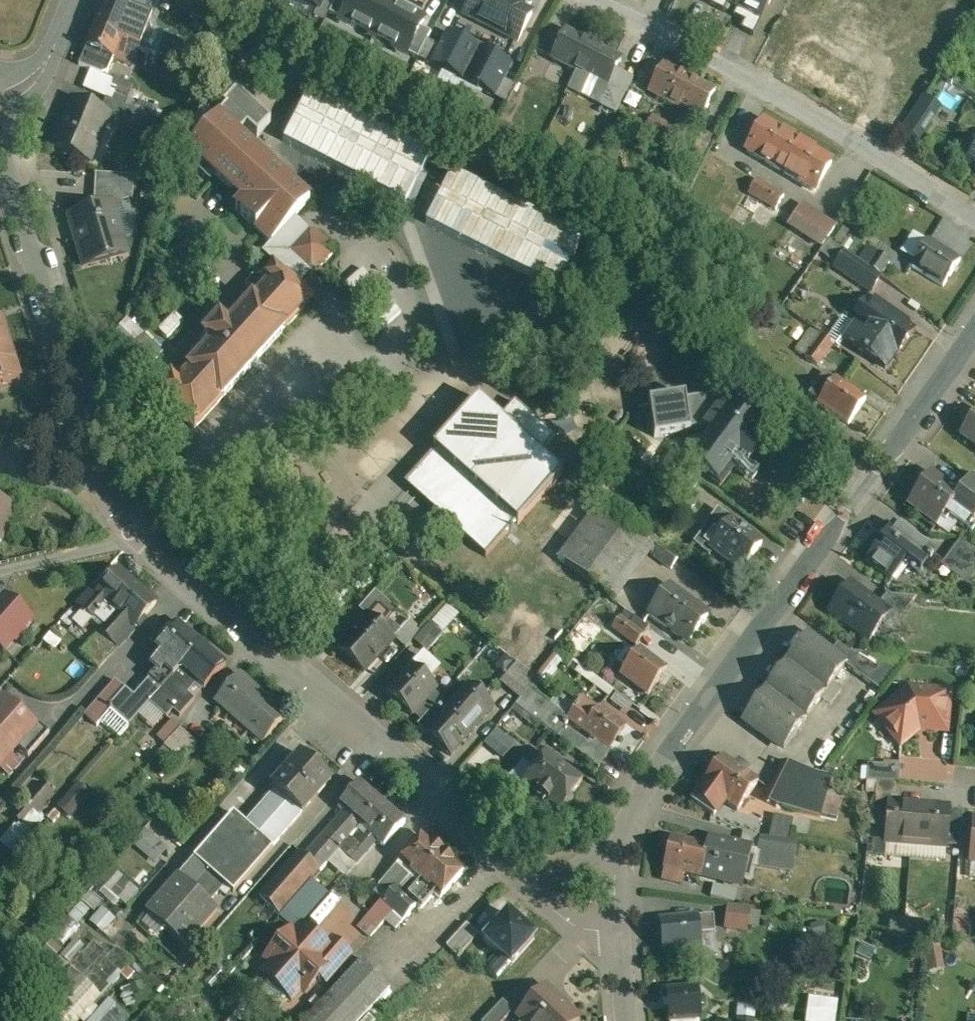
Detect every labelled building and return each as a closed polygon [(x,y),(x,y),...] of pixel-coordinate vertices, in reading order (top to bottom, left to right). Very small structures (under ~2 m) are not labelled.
[(136,0),(107,0),(80,65),(106,76),(126,28),(138,1),(136,0)] [(317,9),(322,0),(301,0),(317,9)] [(416,56),(432,20),(385,0),(335,0),(327,19),(416,56)] [(503,0),(472,0),(465,14),(518,41),(532,14),(503,0)] [(759,20),(769,0),(719,0),(759,20)] [(865,32),(852,25),(844,38),(857,46),(865,32)] [(144,35),(126,28),(117,50),(136,57),(144,35)] [(624,58),(570,30),(556,56),(610,84),(624,58)] [(876,39),(865,32),(857,46),(869,53),(876,39)] [(431,67),(462,83),(479,50),(447,34),(440,48),(431,67)] [(186,42),(164,35),(158,53),(171,58),(180,61),(186,42)] [(431,67),(440,48),(429,42),(419,61),(431,67)] [(846,64),(812,44),(797,70),(831,90),(846,64)] [(511,66),(479,50),(462,83),(494,99),(503,81),(511,66)] [(171,58),(158,53),(150,77),(163,83),(171,58)] [(714,92),(666,66),(653,90),(701,116),(714,92)] [(82,91),(124,102),(129,83),(87,72),(82,91)] [(516,87),(503,81),(494,99),(507,105),(516,87)] [(588,96),(560,81),(553,96),(581,110),(588,96)] [(271,123),(238,93),(224,107),(227,109),(219,119),(218,118),(189,150),(200,160),(195,166),(196,167),(206,176),(211,170),(245,201),(237,211),(273,243),(292,222),(310,202),(239,137),(248,128),(258,138),(271,123)] [(136,110),(107,98),(101,111),(110,115),(108,121),(121,126),(123,121),(130,124),(136,110)] [(101,111),(74,100),(54,146),(91,161),(108,121),(110,115),(101,111)] [(925,107),(910,130),(921,138),(936,115),(925,107)] [(158,119),(136,110),(130,124),(151,133),(158,119)] [(681,129),(655,115),(648,129),(673,143),(681,129)] [(798,141),(764,122),(747,150),(780,169),(798,141)] [(709,135),(700,131),(691,148),(700,152),(709,135)] [(833,161),(798,141),(780,169),(816,190),(833,161)] [(134,175),(96,173),(94,208),(111,203),(110,198),(118,198),(119,188),(134,189),(134,175)] [(775,210),(785,193),(756,177),(746,194),(775,210)] [(822,248),(836,224),(801,202),(786,225),(822,248)] [(94,208),(69,215),(84,264),(127,250),(112,203),(111,203),(94,208)] [(676,212),(667,231),(673,235),(683,216),(676,212)] [(292,253),(307,236),(292,222),(273,243),(263,254),(274,264),(300,287),(313,272),(292,253)] [(307,236),(292,253),(313,272),(314,271),(316,273),(333,254),(331,252),(332,251),(331,250),(333,247),(314,230),(312,233),(311,232),(307,236)] [(966,265),(934,244),(917,269),(950,290),(966,265)] [(896,265),(872,249),(863,262),(887,279),(896,265)] [(849,253),(840,267),(853,276),(863,262),(849,253)] [(887,279),(863,262),(853,276),(853,277),(877,293),(887,279)] [(258,295),(229,327),(220,318),(205,335),(214,343),(180,381),(172,374),(155,393),(196,429),(313,299),(300,287),(274,264),(272,267),(264,276),(258,272),(246,285),(258,295)] [(346,286),(383,329),(401,314),(364,270),(346,286)] [(883,309),(874,302),(856,326),(854,325),(844,339),(886,368),(895,356),(896,356),(915,330),(884,308),(883,309)] [(0,318),(0,351),(11,348),(2,317),(0,318)] [(843,318),(828,339),(834,344),(839,347),(844,339),(854,325),(843,318)] [(812,328),(796,350),(819,365),(834,344),(828,339),(812,328)] [(137,344),(120,329),(112,337),(128,353),(137,344)] [(164,353),(145,335),(137,344),(156,362),(164,353)] [(0,351),(0,390),(10,387),(9,382),(21,379),(11,348),(0,351)] [(111,352),(101,363),(109,371),(119,360),(111,352)] [(837,383),(828,376),(813,397),(823,404),(837,383)] [(869,404),(838,381),(823,404),(821,406),(852,428),(869,404)] [(686,395),(650,400),(655,437),(692,431),(692,430),(705,427),(716,413),(714,412),(712,396),(687,400),(686,395)] [(479,398),(434,448),(435,450),(414,474),(439,496),(431,505),(459,530),(461,528),(488,552),(485,555),(487,556),(517,523),(519,524),(564,474),(541,454),(556,438),(516,402),(501,418),(479,398)] [(705,427),(705,429),(710,433),(688,462),(721,487),(742,458),(748,463),(762,445),(755,441),(763,430),(730,406),(724,402),(716,413),(705,427)] [(962,435),(962,436),(963,435),(974,444),(974,417),(962,435)] [(931,472),(908,504),(937,525),(945,513),(968,530),(974,520),(974,505),(960,494),(931,472)] [(974,480),(960,494),(974,505),(974,480)] [(658,541),(602,500),(559,557),(615,599),(658,541)] [(0,502),(0,543),(2,544),(11,504),(0,502)] [(763,542),(719,510),(695,541),(711,552),(714,548),(742,569),(763,542)] [(935,554),(895,522),(880,540),(887,546),(881,552),(875,547),(865,560),(891,580),(910,560),(923,569),(930,561),(931,562),(934,558),(933,557),(935,554)] [(960,540),(946,558),(971,577),(974,573),(974,552),(960,540)] [(680,558),(660,543),(653,553),(672,568),(680,558)] [(120,570),(98,594),(98,595),(85,610),(94,619),(95,617),(107,628),(103,632),(102,631),(82,652),(100,668),(136,628),(158,603),(120,570)] [(881,604),(851,582),(829,611),(870,641),(891,612),(881,604)] [(709,614),(671,586),(651,613),(689,642),(709,614)] [(383,598),(376,592),(360,610),(367,616),(383,598)] [(916,598),(893,596),(889,593),(881,604),(891,612),(892,612),(901,619),(916,598)] [(367,616),(339,648),(365,671),(394,638),(383,628),(398,611),(383,598),(367,616)] [(4,611),(0,607),(0,646),(5,651),(32,620),(12,603),(4,611)] [(643,634),(621,617),(613,627),(636,644),(635,646),(639,649),(640,649),(636,646),(650,626),(650,625),(643,634)] [(421,631),(409,621),(394,638),(406,648),(414,639),(421,631)] [(143,688),(136,697),(126,689),(109,709),(112,711),(130,726),(151,703),(203,644),(178,622),(157,647),(163,653),(152,666),(157,670),(149,678),(150,679),(143,687),(143,688)] [(427,651),(441,635),(428,624),(421,631),(414,639),(427,651)] [(811,637),(748,720),(784,747),(846,665),(846,664),(831,653),(811,637)] [(909,656),(851,652),(839,643),(831,653),(846,664),(846,665),(882,692),(909,656)] [(203,644),(151,703),(167,718),(174,710),(181,717),(195,701),(188,694),(198,683),(205,689),(227,665),(203,644)] [(667,669),(640,649),(639,649),(621,674),(649,694),(667,669)] [(411,667),(388,694),(412,715),(436,688),(428,681),(437,671),(422,658),(413,668),(411,667)] [(537,678),(518,663),(502,681),(522,698),(523,696),(537,678)] [(262,696),(239,676),(218,700),(241,720),(262,696)] [(116,680),(85,715),(98,726),(103,721),(112,711),(109,709),(126,689),(116,680)] [(445,714),(429,732),(428,731),(427,733),(452,755),(453,754),(452,753),(492,707),(493,708),(494,707),(469,684),(468,686),(469,686),(445,714)] [(909,691),(879,716),(902,744),(918,730),(919,728),(946,731),(949,694),(909,691)] [(285,717),(262,696),(241,720),(264,741),(285,717)] [(549,715),(523,696),(522,698),(516,705),(526,713),(542,725),(549,715)] [(0,711),(0,768),(18,748),(35,728),(7,703),(0,711)] [(440,709),(436,705),(418,725),(427,733),(428,731),(429,732),(445,714),(442,711),(443,710),(441,708),(440,709)] [(526,713),(516,705),(499,724),(510,732),(526,713)] [(567,716),(555,707),(549,715),(542,725),(580,754),(589,742),(566,725),(569,722),(565,719),(567,716)] [(625,726),(601,707),(593,718),(579,708),(571,719),(585,729),(584,730),(593,737),(608,748),(609,748),(625,726)] [(130,726),(112,711),(103,721),(120,737),(130,726)] [(172,720),(158,737),(167,745),(181,728),(172,720)] [(35,728),(18,748),(29,758),(50,734),(39,723),(35,728)] [(167,745),(165,747),(178,758),(182,761),(198,743),(181,729),(167,745)] [(496,729),(484,743),(502,758),(514,745),(496,729)] [(608,748),(593,737),(589,742),(580,754),(599,767),(612,750),(609,748),(608,748)] [(178,758),(165,747),(160,753),(173,764),(178,758)] [(582,780),(547,753),(524,782),(559,809),(562,807),(567,806),(572,800),(570,795),(582,780)] [(724,756),(692,799),(715,815),(725,801),(738,810),(759,781),(724,756)] [(310,769),(299,759),(275,787),(290,800),(304,812),(333,779),(315,763),(310,769)] [(952,780),(954,762),(922,759),(920,777),(952,780)] [(816,773),(781,761),(762,799),(777,806),(821,816),(833,775),(819,774),(819,772),(817,772),(816,773)] [(511,778),(521,785),(531,771),(521,764),(511,778)] [(901,767),(869,764),(867,781),(877,782),(877,781),(899,783),(901,767)] [(42,781),(24,802),(38,813),(56,793),(42,781)] [(899,783),(877,781),(877,782),(876,795),(898,796),(899,783)] [(360,782),(339,806),(345,812),(355,820),(361,826),(382,802),(360,782)] [(90,796),(77,784),(57,808),(70,820),(90,796)] [(276,789),(255,813),(269,825),(277,815),(290,800),(276,789)] [(406,822),(382,802),(361,826),(368,832),(357,844),(350,838),(340,850),(357,865),(377,840),(385,846),(406,822)] [(911,806),(890,804),(887,840),(947,845),(950,809),(928,807),(927,805),(913,804),(911,806)] [(963,810),(950,809),(947,845),(960,846),(963,810)] [(345,812),(311,851),(312,852),(306,858),(319,869),(321,872),(350,838),(358,829),(351,824),(355,820),(345,812)] [(235,813),(195,858),(207,869),(226,885),(234,892),(274,847),(247,823),(235,813)] [(269,825),(255,813),(247,823),(274,847),(282,837),(269,825)] [(291,827),(277,815),(269,825),(282,837),(291,827)] [(791,820),(775,816),(770,836),(787,840),(791,820)] [(165,834),(153,823),(147,829),(160,840),(165,834)] [(167,850),(145,830),(133,845),(155,864),(167,850)] [(706,845),(662,835),(659,846),(667,848),(662,865),(699,875),(700,870),(706,845)] [(423,837),(400,863),(420,881),(443,855),(423,837)] [(749,848),(708,838),(706,845),(700,870),(741,880),(749,848)] [(797,850),(757,844),(754,866),(794,872),(797,850)] [(301,853),(278,880),(277,880),(261,898),(280,914),(296,896),(319,869),(306,858),(301,853)] [(443,855),(420,881),(435,894),(441,899),(464,873),(443,855)] [(389,895),(397,887),(407,896),(420,881),(400,863),(380,885),(389,895)] [(226,885),(207,869),(192,886),(210,903),(226,885)] [(139,891),(118,873),(105,887),(126,906),(139,891)] [(192,886),(179,876),(148,912),(187,946),(219,910),(210,903),(192,886)] [(327,895),(312,881),(280,917),(296,930),(327,895)] [(435,894),(420,881),(407,896),(417,905),(422,909),(435,894)] [(389,895),(383,902),(393,911),(407,896),(397,887),(389,895)] [(101,902),(90,893),(83,902),(94,911),(101,902)] [(309,922),(317,929),(339,903),(331,896),(309,922)] [(407,896),(393,911),(404,920),(417,905),(407,896)] [(383,902),(378,905),(360,925),(372,936),(386,920),(393,911),(383,902)] [(80,903),(69,916),(78,923),(89,911),(80,903)] [(751,911),(728,907),(724,928),(747,932),(751,911)] [(115,919),(102,908),(90,922),(103,933),(115,919)] [(404,920),(393,911),(386,920),(397,929),(404,920)] [(536,937),(509,913),(485,940),(511,963),(512,964),(536,937)] [(715,914),(697,916),(699,933),(716,931),(715,914)] [(697,916),(660,919),(663,953),(700,949),(699,933),(697,916)] [(79,927),(69,918),(53,937),(62,946),(79,927)] [(930,923),(892,920),(891,933),(929,936),(930,923)] [(468,924),(447,946),(459,956),(479,934),(468,924)] [(303,925),(296,933),(292,929),(266,959),(279,970),(270,980),(292,1000),(301,990),(305,993),(321,976),(327,981),(350,954),(333,939),(327,947),(303,925)] [(84,947),(76,940),(61,957),(69,964),(84,947)] [(62,950),(52,941),(42,953),(52,961),(62,950)] [(109,956),(94,943),(72,968),(103,994),(120,974),(127,966),(132,960),(117,947),(109,956)] [(941,947),(926,950),(931,972),(946,968),(941,947)] [(499,953),(486,969),(498,979),(511,963),(499,953)] [(305,1020),(360,1020),(389,990),(360,963),(305,1020)] [(120,974),(128,980),(135,973),(127,966),(120,974)] [(72,968),(26,1020),(79,1020),(103,994),(72,968)] [(142,983),(131,986),(133,994),(144,992),(142,983)] [(519,1016),(524,1020),(579,1020),(547,988),(519,1016)] [(697,988),(667,990),(669,1020),(699,1018),(697,988)] [(109,999),(90,1020),(103,1020),(117,1006),(109,999)] [(810,999),(807,1020),(835,1020),(837,1002),(810,999)] [(483,1020),(500,1020),(512,1009),(503,1000),(483,1020)] [(738,1006),(736,1020),(755,1020),(756,1008),(738,1006)]
